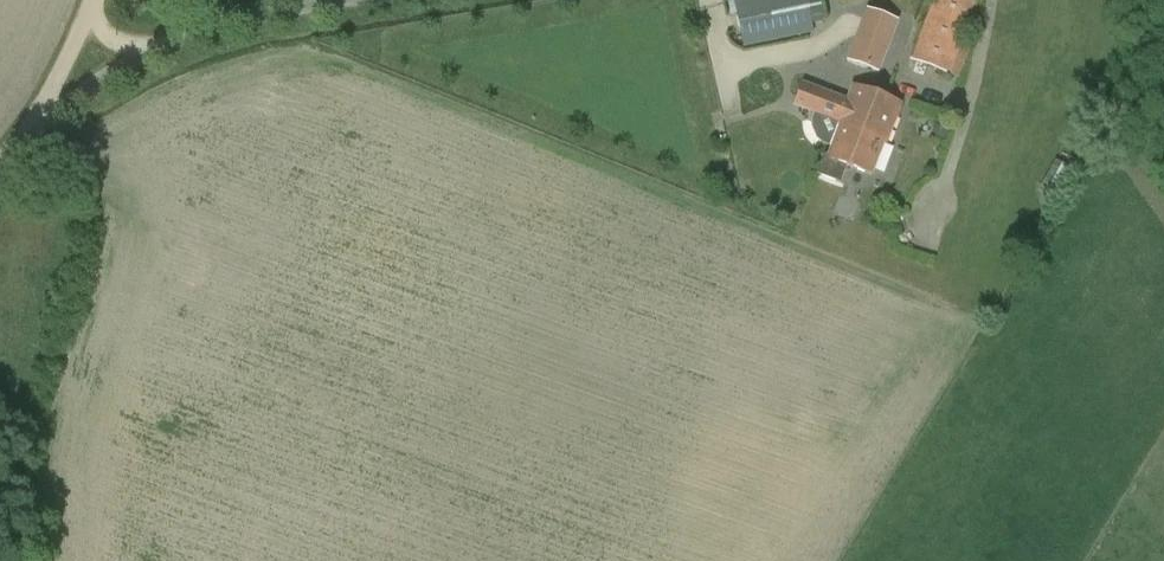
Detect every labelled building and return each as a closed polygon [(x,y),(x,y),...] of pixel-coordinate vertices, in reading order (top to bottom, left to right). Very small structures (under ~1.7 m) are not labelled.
[(743,45),(813,31),(806,0),(734,0),(743,45)] [(976,0),(933,0),(910,60),(949,75),(979,1),(976,0)] [(880,73),(898,20),(866,9),(847,62),(880,73)] [(837,124),(839,125),(839,124),(858,132),(863,120),(873,124),(884,95),(840,79),(835,95),(802,82),(794,105),(838,121),(837,124)] [(839,124),(839,125),(828,154),(824,153),(816,174),(841,183),(847,166),(870,174),(882,143),(886,144),(902,102),(884,95),(873,124),(863,120),(858,132),(839,124)]
